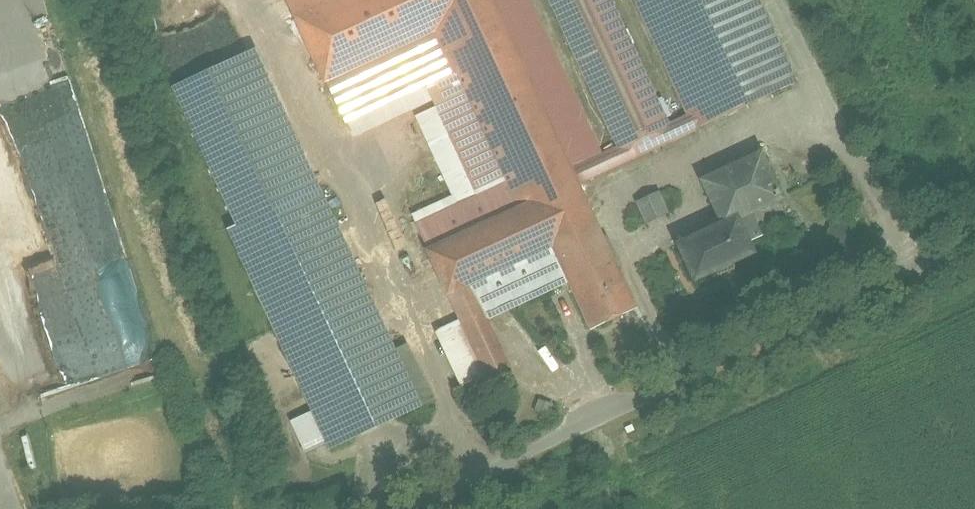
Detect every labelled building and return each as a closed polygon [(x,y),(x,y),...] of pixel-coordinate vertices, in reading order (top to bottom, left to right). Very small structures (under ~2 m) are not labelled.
[(529,0),(289,0),(351,134),(431,97),(481,204),(419,232),(464,329),(435,342),(459,393),(506,371),(485,327),(567,289),(590,338),(633,318),(575,192),(797,89),(755,0),(627,0),(684,120),(668,128),(608,0),(542,0),(613,152),(602,157),(529,0)] [(417,405),(253,51),(168,90),(232,227),(225,231),(325,448),(417,405)] [(771,155),(700,188),(720,232),(671,255),(691,298),(761,265),(754,250),(762,246),(752,224),(787,208),(790,194),(771,155)] [(643,222),(667,214),(660,191),(635,199),(643,222)] [(70,227),(13,234),(12,220),(0,221),(0,398),(88,388),(70,227)]
